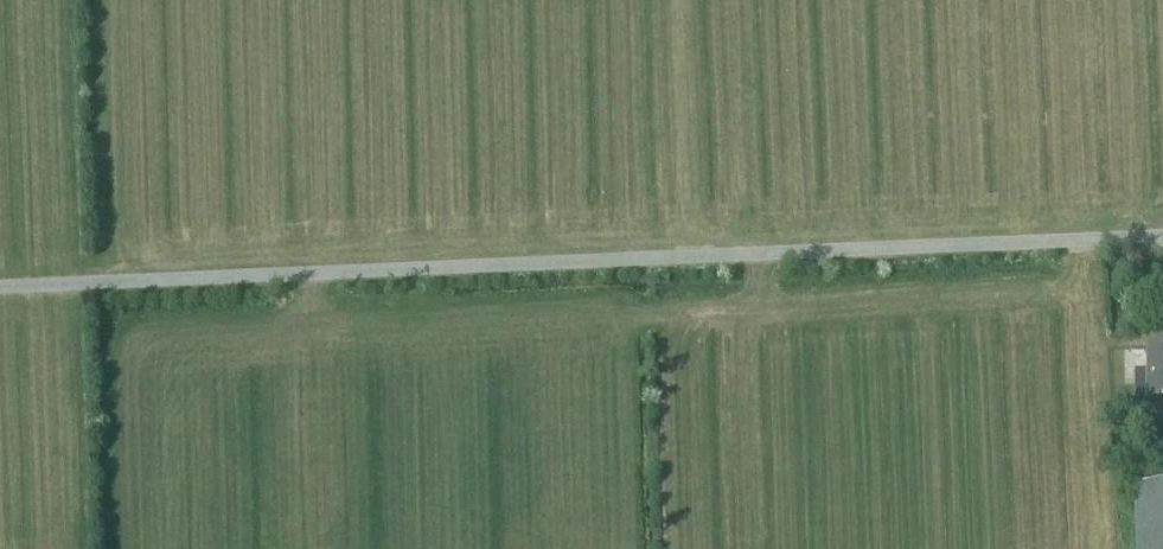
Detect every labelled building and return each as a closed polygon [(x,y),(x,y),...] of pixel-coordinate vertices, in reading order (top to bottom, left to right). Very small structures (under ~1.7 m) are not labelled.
[(1146,345),(1146,371),(1134,371),(1134,429),(1162,428),(1162,343),(1151,343),(1151,344),(1146,345)] [(1139,548),(1162,548),(1162,482),(1135,484),(1139,548)]
